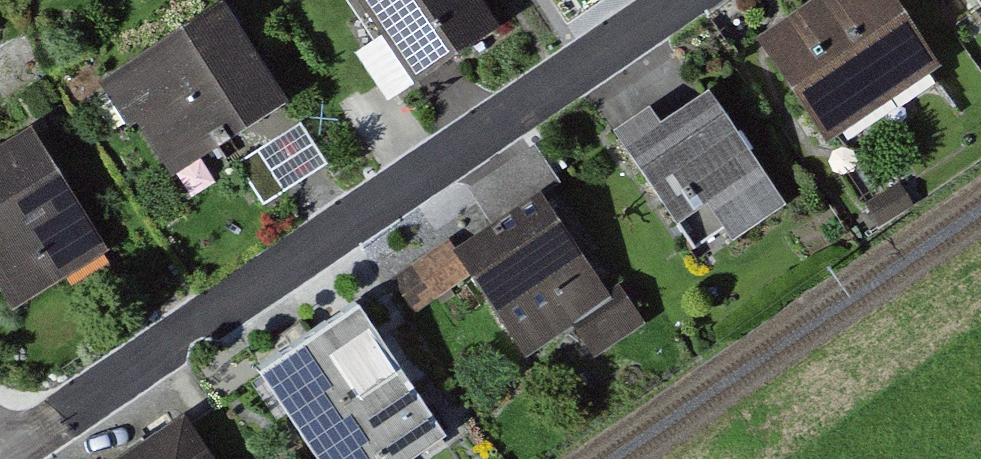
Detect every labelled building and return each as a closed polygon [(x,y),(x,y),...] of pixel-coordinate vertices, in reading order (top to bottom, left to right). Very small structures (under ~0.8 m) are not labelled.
[(415,87),(497,32),(476,0),(356,0),(415,87)] [(779,40),(841,139),(950,72),(905,0),(844,0),(779,40)] [(237,11),(120,86),(178,177),(295,102),(237,11)] [(646,115),(613,138),(693,255),(726,233),(735,247),(784,213),(707,100),(658,133),(646,115)] [(326,164),(300,123),(237,163),(263,204),(306,177),(326,164)] [(0,167),(0,249),(27,299),(118,250),(56,137),(0,167)] [(492,227),(458,250),(527,354),(571,325),(595,360),(645,326),(620,289),(607,297),(541,199),(559,187),(534,150),(469,193),(492,227)] [(470,274),(448,242),(391,280),(412,313),(470,274)] [(255,371),(313,458),(414,458),(442,440),(355,307),(255,371)] [(124,458),(209,458),(184,420),(124,458)]
